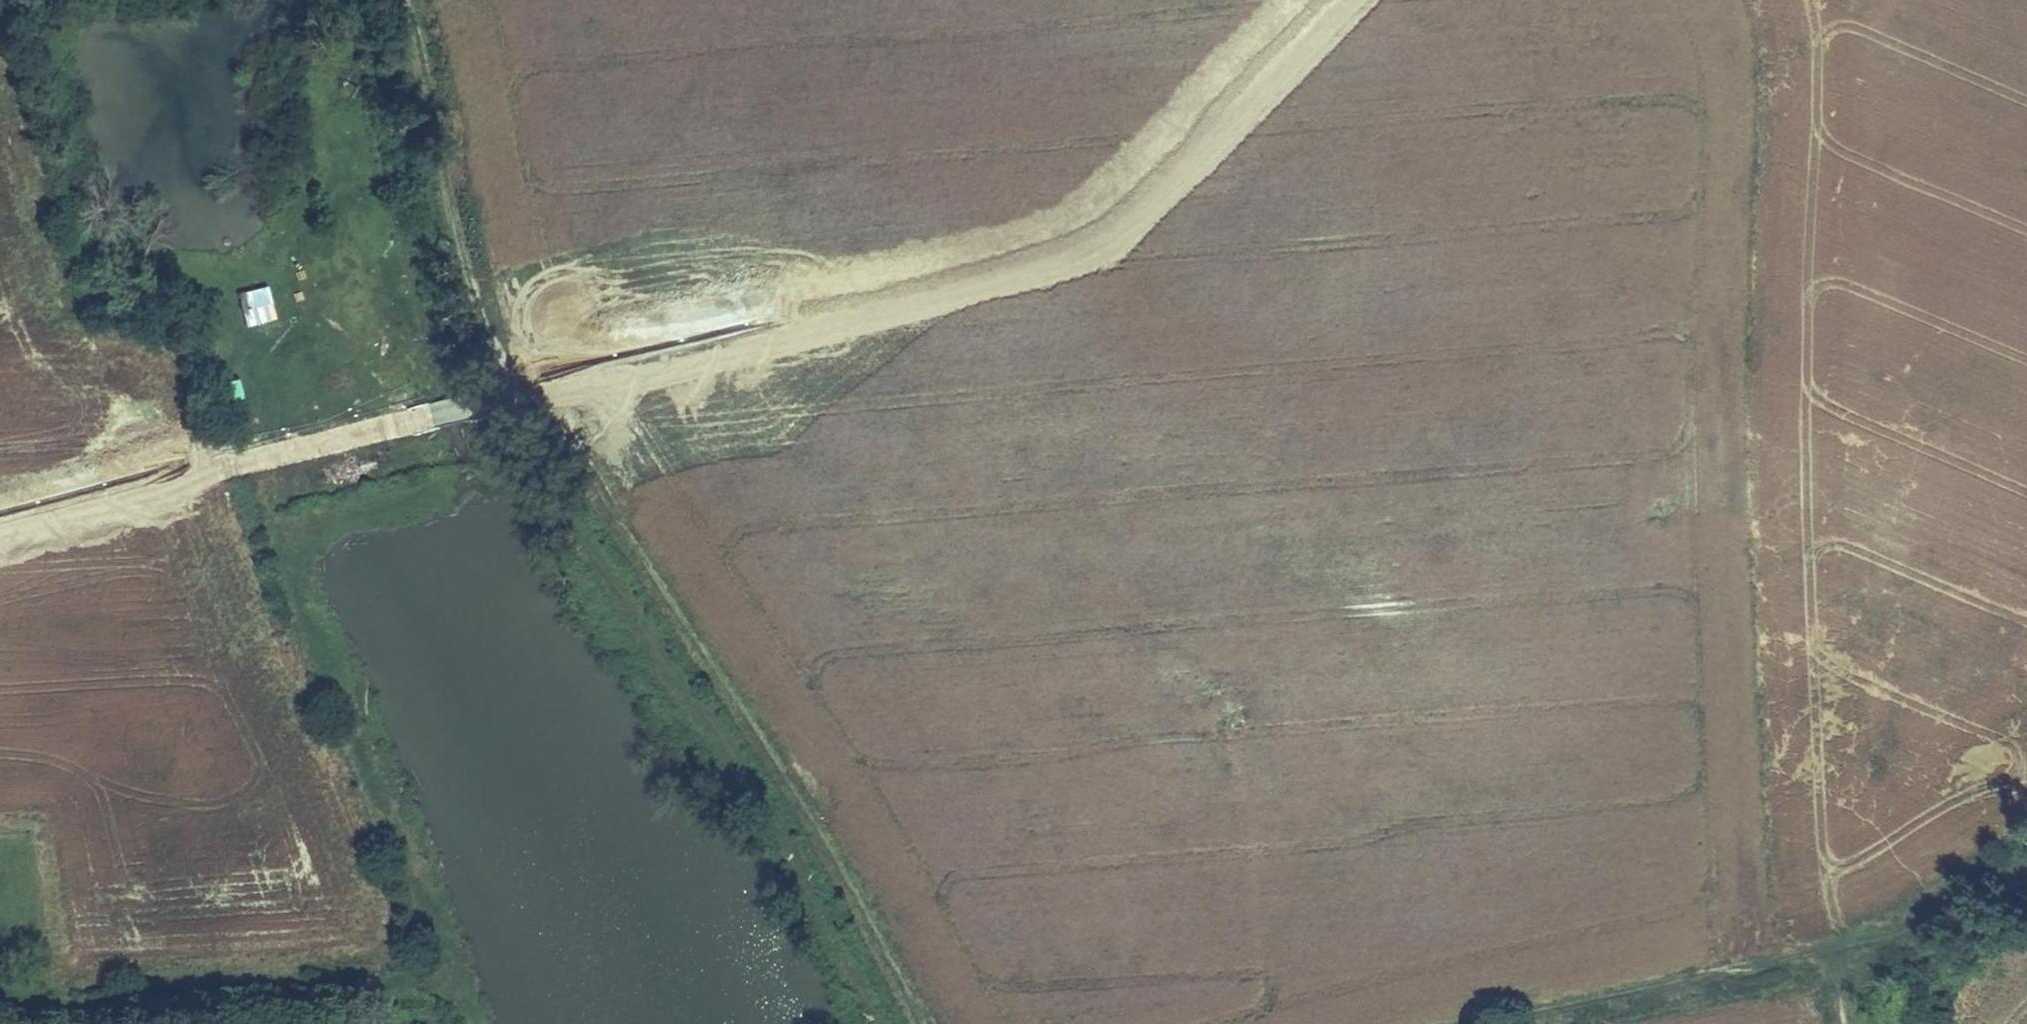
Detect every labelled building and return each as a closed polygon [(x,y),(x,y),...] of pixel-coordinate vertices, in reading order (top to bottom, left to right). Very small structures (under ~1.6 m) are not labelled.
[(235,298),(245,327),(277,317),(267,288),(235,298)]
